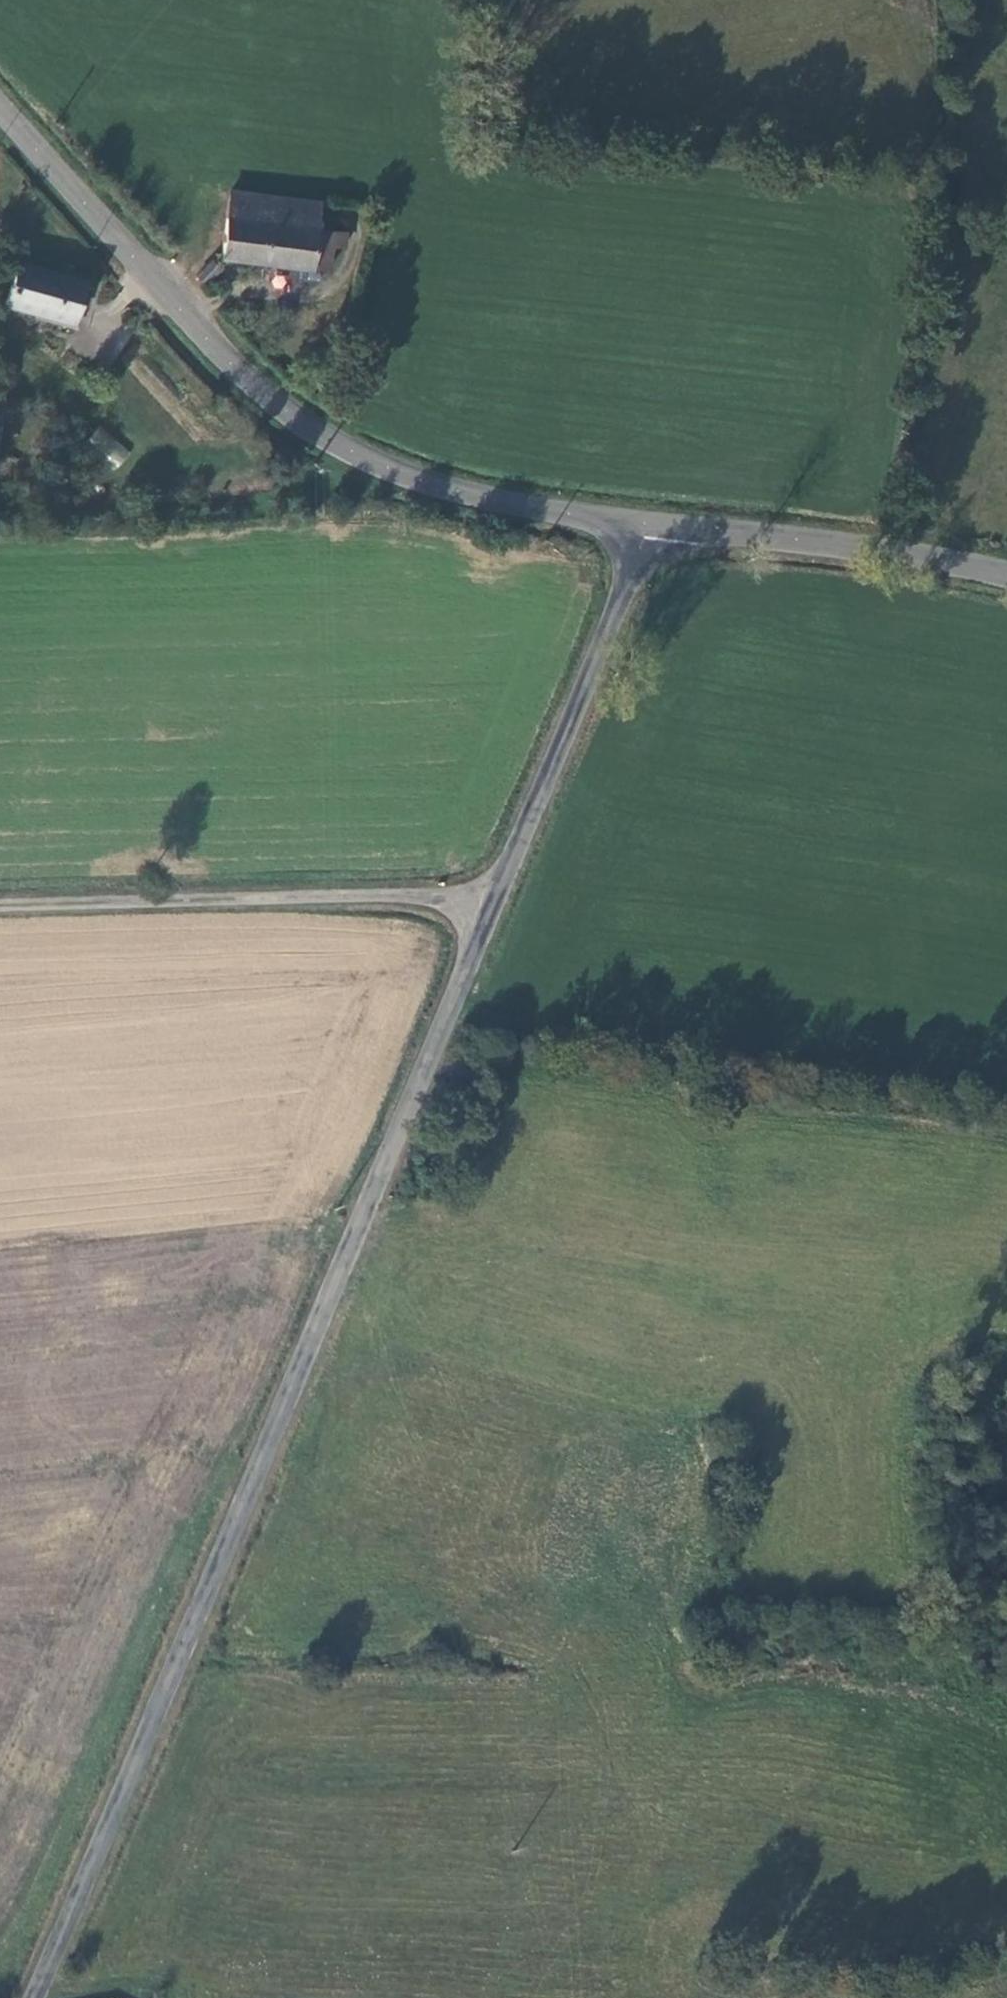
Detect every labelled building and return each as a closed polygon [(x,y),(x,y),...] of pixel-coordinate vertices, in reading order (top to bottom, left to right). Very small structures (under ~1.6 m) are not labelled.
[(205,249),(310,263),(314,240),(328,240),(329,229),(298,223),(300,194),(213,183),(205,249)] [(0,251),(0,289),(58,306),(69,268),(1,247),(0,251)] [(191,256),(180,269),(187,276),(200,262),(191,256)] [(117,468),(131,453),(99,425),(86,440),(117,468)]
